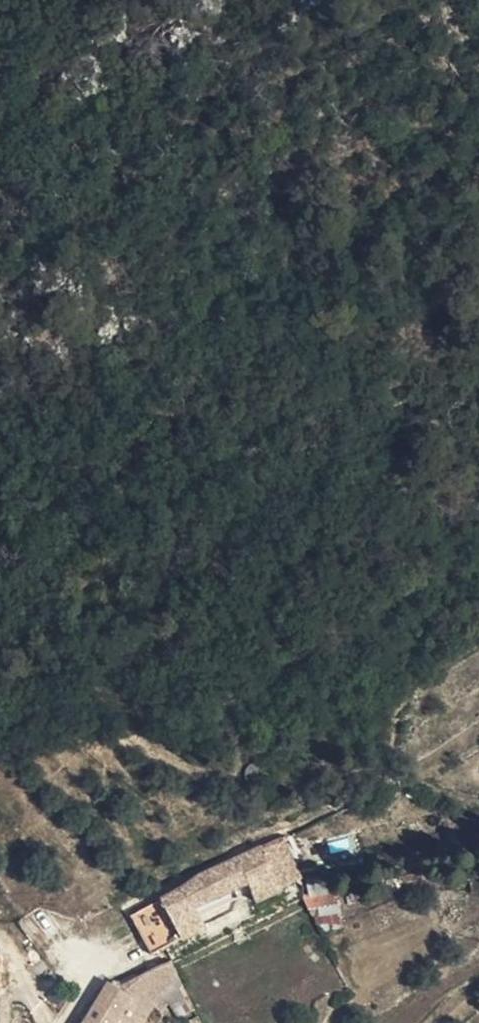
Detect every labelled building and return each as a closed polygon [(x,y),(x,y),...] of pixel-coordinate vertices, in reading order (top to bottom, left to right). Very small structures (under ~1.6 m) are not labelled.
[(198,871),(143,904),(155,927),(150,931),(156,943),(161,940),(164,944),(207,921),(197,903),(247,876),(258,895),(303,873),(289,832),(198,871)] [(332,909),(337,901),(317,887),(306,904),(329,919),(335,911),(332,909)] [(84,1022),(144,1022),(149,1016),(176,971),(169,958),(121,982),(113,979),(84,1022)]
